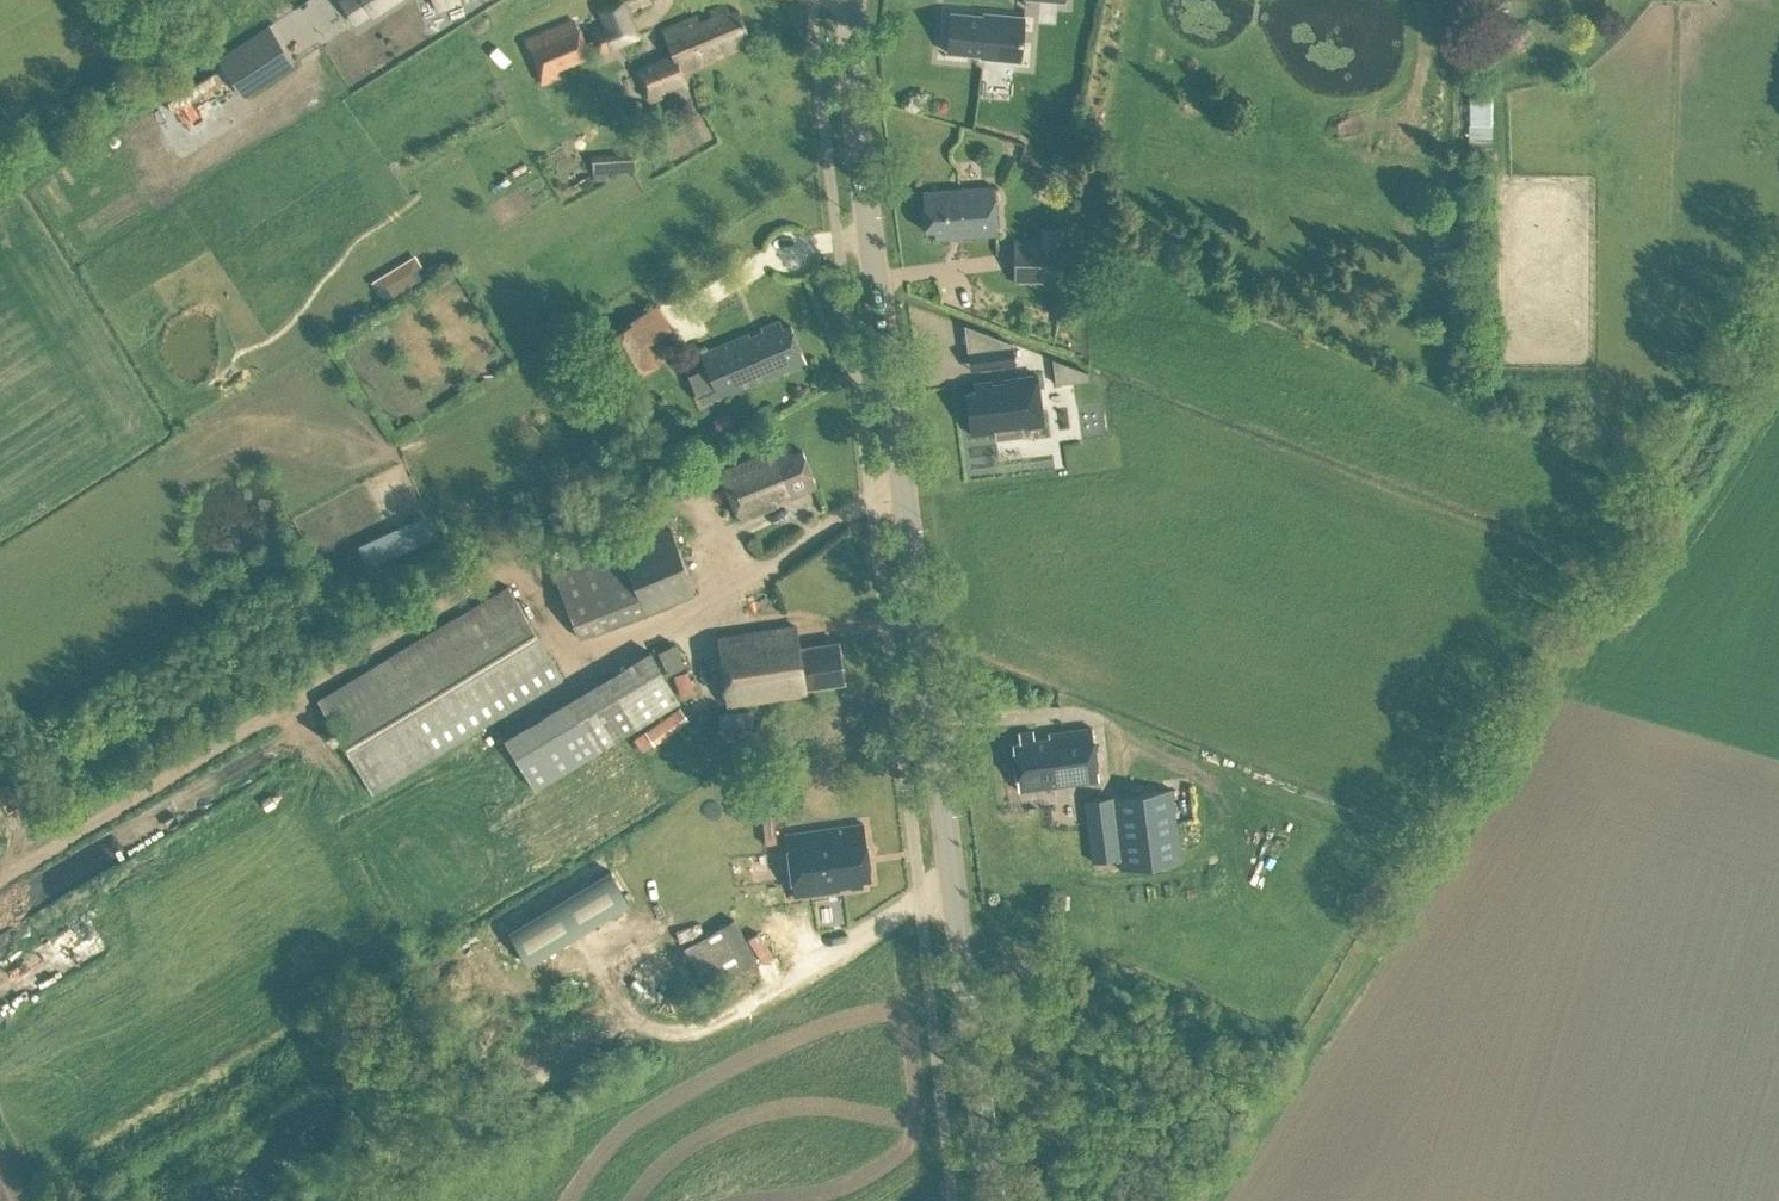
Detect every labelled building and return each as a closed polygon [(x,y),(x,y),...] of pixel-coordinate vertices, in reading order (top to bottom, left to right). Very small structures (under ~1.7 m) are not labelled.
[(355,24),(372,13),(373,15),(396,0),(340,0),(355,24)] [(607,0),(585,0),(589,9),(607,0)] [(589,32),(597,53),(639,37),(630,16),(624,0),(615,0),(614,1),(596,8),(603,26),(589,32)] [(688,87),(681,69),(749,42),(737,11),(731,13),(728,5),(714,11),(717,20),(700,26),(696,18),(663,31),(671,51),(648,60),(654,77),(641,82),(650,103),(665,97),(663,92),(680,85),(682,89),(688,87)] [(983,16),(948,12),(944,51),(978,55),(978,58),(1019,62),(1024,17),(983,13),(983,16)] [(526,41),(524,41),(528,52),(531,50),(538,69),(536,70),(540,82),(542,81),(542,82),(560,75),(558,68),(586,57),(572,22),(526,41)] [(257,35),(222,58),(236,80),(272,57),(284,49),(270,27),(257,35)] [(1471,89),(1471,135),(1494,135),(1494,89),(1471,89)] [(635,153),(593,155),(593,162),(594,171),(594,174),(594,179),(606,178),(606,174),(606,171),(636,170),(635,157),(635,153)] [(998,234),(994,186),(923,191),(926,231),(933,230),(934,239),(998,234)] [(1011,282),(1063,281),(1063,239),(1011,240),(1011,282)] [(422,276),(417,268),(422,265),(415,254),(370,281),(374,287),(376,285),(378,288),(375,289),(383,301),(422,276)] [(632,325),(622,330),(602,342),(625,382),(659,363),(648,343),(672,330),(657,302),(629,319),(632,325)] [(783,327),(779,319),(760,327),(763,333),(749,339),(747,334),(703,353),(721,396),(806,359),(790,323),(783,327)] [(1013,342),(985,332),(985,333),(990,368),(1016,364),(1013,344),(1013,342)] [(1088,372),(1052,359),(1055,383),(1088,379),(1088,373),(1088,372)] [(973,390),(966,391),(967,394),(971,433),(971,434),(994,431),(995,439),(1022,436),(1021,428),(1039,425),(1042,425),(1036,374),(1004,378),(1004,382),(1002,382),(991,384),(991,380),(973,382),(974,385),(974,390),(973,390)] [(795,451),(791,442),(722,469),(742,517),(779,502),(776,495),(790,489),(793,496),(818,486),(803,448),(795,451)] [(429,518),(360,550),(368,568),(437,536),(429,518)] [(670,526),(553,572),(579,638),(696,592),(670,526)] [(318,700),(251,736),(303,834),(563,678),(549,653),(510,586),(373,667),(318,700)] [(800,647),(797,626),(718,637),(728,703),(807,691),(806,686),(845,681),(839,641),(800,647)] [(675,643),(659,649),(669,674),(685,667),(675,643)] [(679,701),(664,675),(649,650),(608,675),(567,699),(504,737),(534,787),(597,749),(629,730),(679,701)] [(687,670),(674,674),(681,697),(695,693),(687,670)] [(679,705),(645,729),(654,742),(688,718),(679,705)] [(761,721),(718,727),(720,744),(764,738),(761,721)] [(1097,779),(1092,728),(1045,733),(1045,737),(1033,738),(1032,730),(1017,732),(1018,742),(1013,743),(1018,788),(1097,779)] [(1119,870),(1180,862),(1172,789),(1084,799),(1091,860),(1118,857),(1119,870)] [(861,883),(869,882),(860,826),(782,839),(792,900),(861,888),(861,883)] [(585,929),(629,903),(609,869),(567,895),(508,930),(528,963),(585,929)] [(735,918),(695,941),(716,976),(718,980),(757,957),(735,918)]
